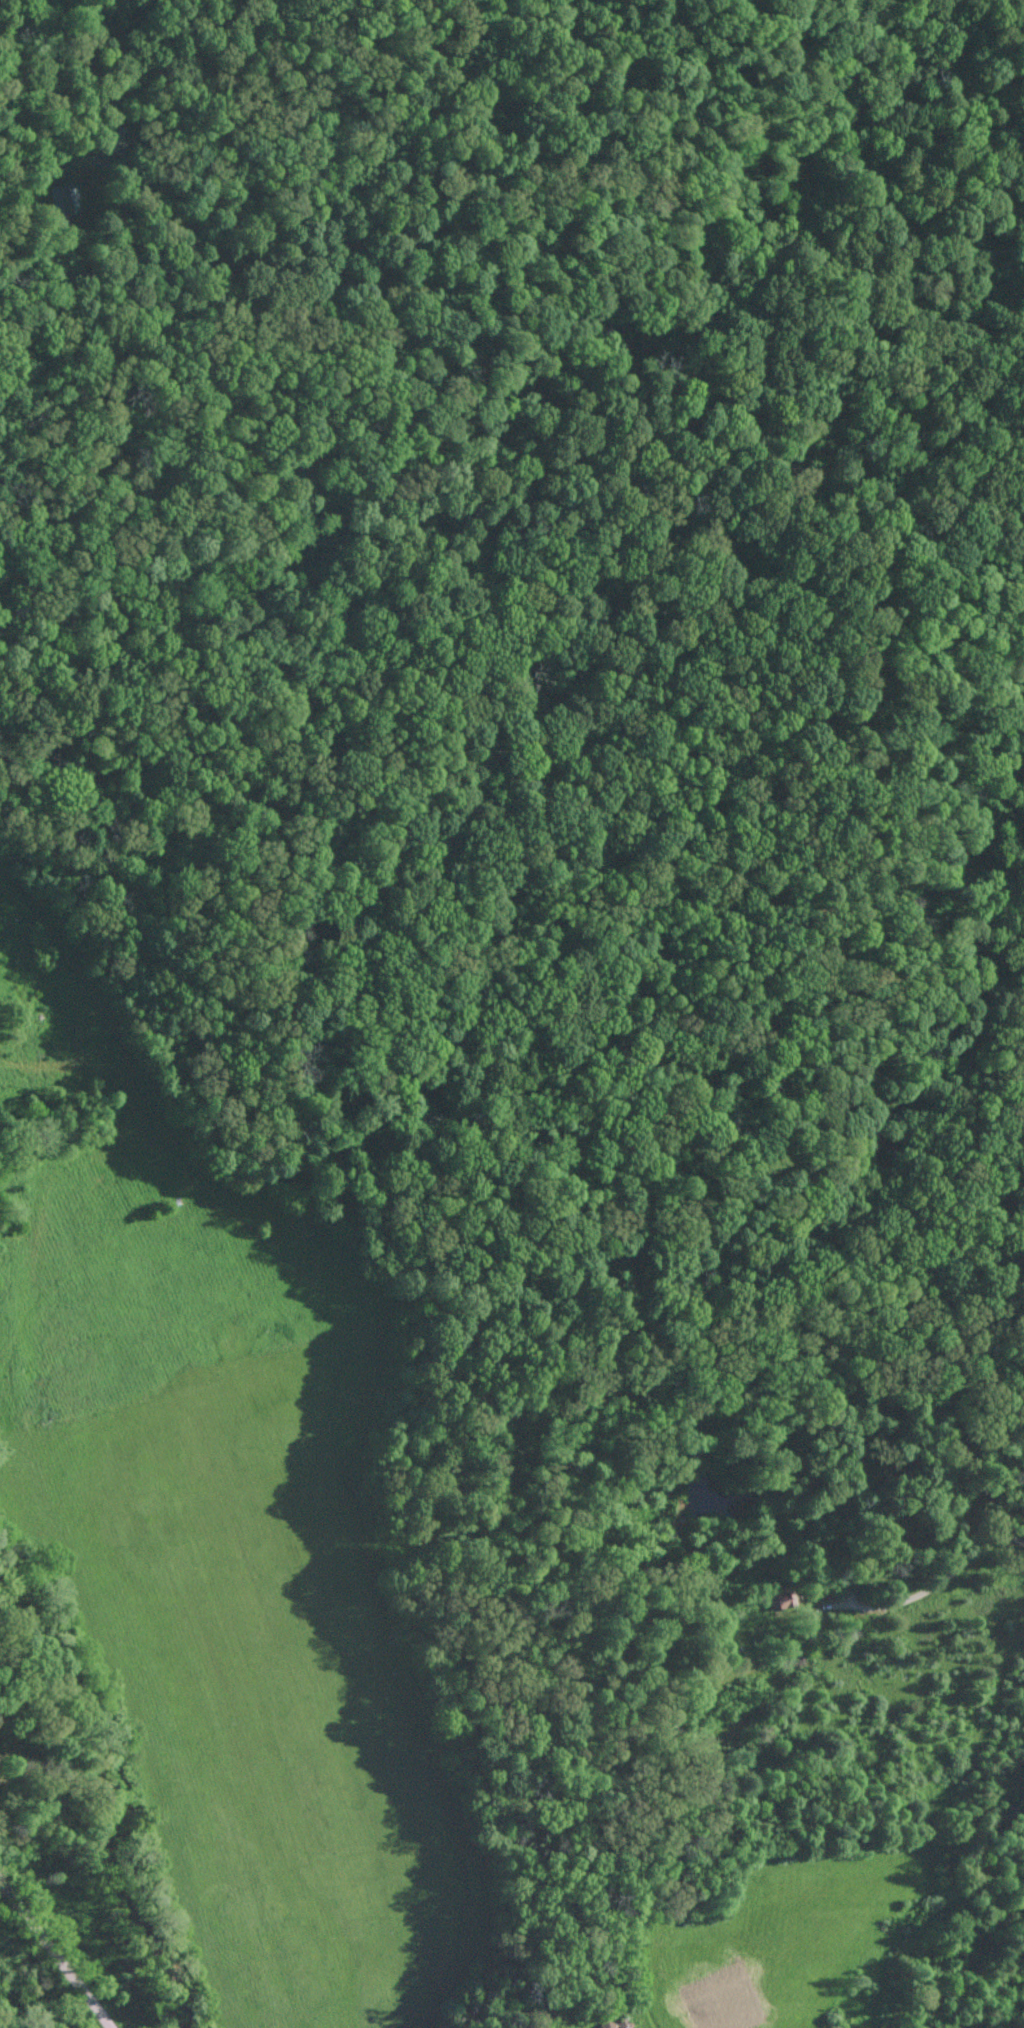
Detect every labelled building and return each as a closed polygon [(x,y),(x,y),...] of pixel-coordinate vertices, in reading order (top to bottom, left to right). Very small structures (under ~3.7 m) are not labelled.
[(78,209),(73,182),(47,187),(53,214),(78,209)]
